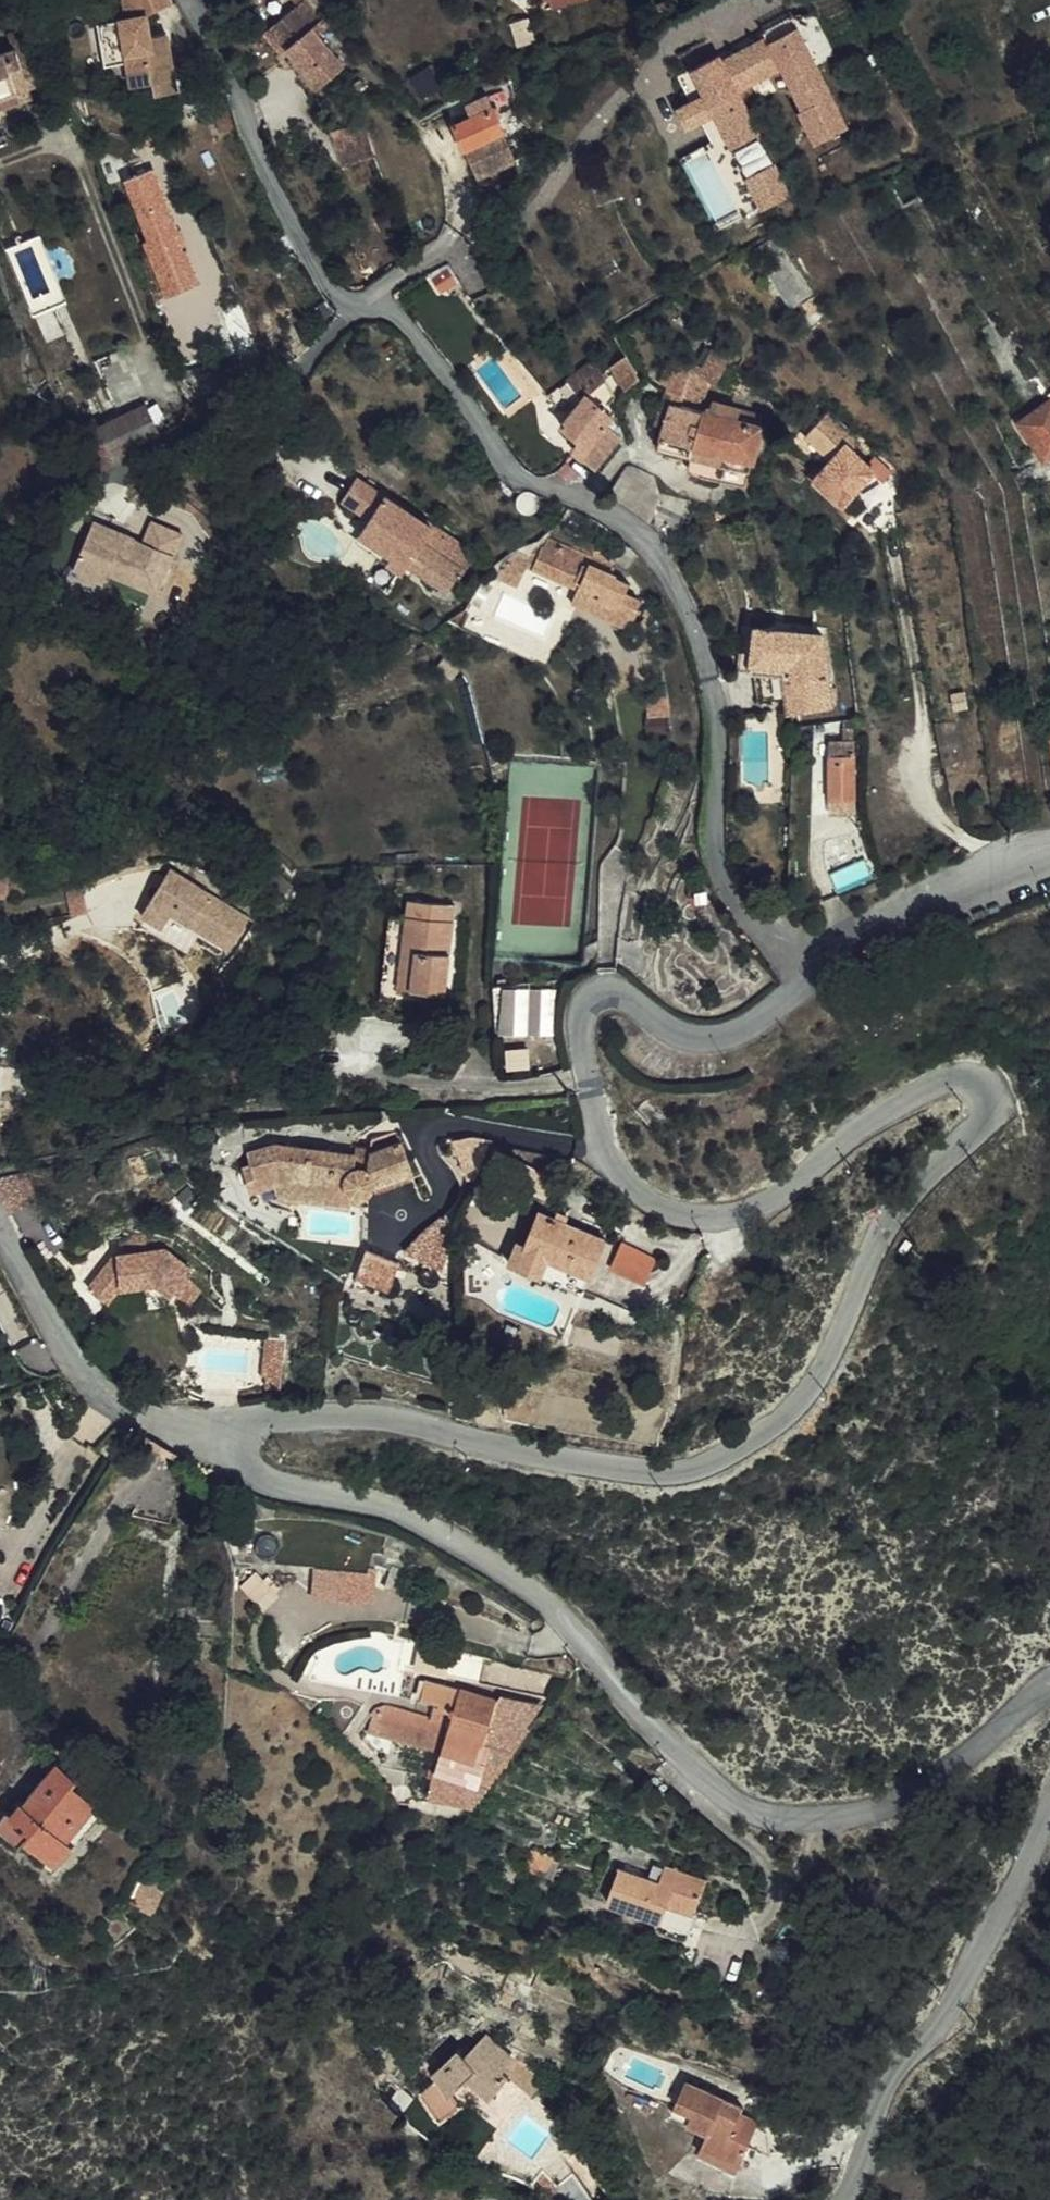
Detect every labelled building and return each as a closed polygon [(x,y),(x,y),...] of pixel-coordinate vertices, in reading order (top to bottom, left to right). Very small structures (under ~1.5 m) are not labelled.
[(179,0),(142,0),(142,1),(141,1),(141,2),(141,3),(140,3),(140,4),(140,5),(139,5),(139,6),(139,7),(139,8),(139,9),(139,10),(139,11),(141,27),(111,30),(116,73),(140,71),(143,95),(163,92),(165,105),(186,102),(179,45),(162,47),(160,26),(184,18),(179,0)] [(297,27),(314,48),(295,62),(325,101),(350,82),(341,70),(354,60),(319,10),(297,27)] [(699,95),(676,106),(688,130),(715,117),(761,209),(795,192),(745,92),(781,74),(815,142),(848,126),(794,16),(686,69),(699,95)] [(295,62),(314,48),(297,27),(276,43),(279,47),(286,47),(295,62)] [(286,47),(279,47),(291,65),(295,62),(286,47)] [(20,134),(18,124),(43,119),(40,109),(52,106),(65,103),(53,48),(37,51),(41,68),(5,77),(0,59),(0,138),(20,134)] [(514,97),(519,108),(532,103),(527,91),(514,97)] [(505,100),(509,112),(519,108),(514,97),(505,100)] [(40,109),(43,119),(54,116),(52,106),(40,109)] [(519,108),(509,112),(479,124),(489,145),(528,130),(519,108)] [(528,130),(489,145),(502,173),(539,158),(528,130)] [(374,133),(354,138),(341,145),(356,175),(387,165),(374,133)] [(220,295),(194,230),(173,238),(184,264),(176,266),(193,306),(220,295)] [(824,314),(789,260),(765,274),(803,327),(824,314)] [(623,388),(641,411),(654,397),(641,375),(623,388)] [(675,411),(700,419),(710,394),(712,387),(687,378),(675,411)] [(608,387),(586,406),(591,411),(613,395),(608,387)] [(718,426),(730,402),(710,394),(700,419),(718,426)] [(571,444),(593,465),(588,471),(602,486),(632,455),(622,442),(632,435),(628,427),(631,423),(613,395),(591,411),(598,420),(571,444)] [(177,428),(162,404),(140,414),(102,432),(117,458),(136,450),(136,448),(177,428)] [(716,432),(681,421),(665,468),(701,479),(716,432)] [(1030,442),(1049,476),(1049,430),(1030,442)] [(717,475),(736,478),(745,442),(716,432),(701,479),(712,482),(717,483),(717,475)] [(745,442),(736,478),(745,482),(739,499),(753,504),(771,451),(745,442)] [(848,484),(859,470),(861,466),(832,447),(820,466),(845,482),(848,484)] [(864,473),(861,477),(871,491),(872,506),(884,487),(864,473)] [(745,482),(736,478),(717,475),(717,483),(712,482),(708,499),(751,512),(753,504),(739,499),(745,482)] [(831,502),(862,520),(872,506),(871,491),(861,477),(853,488),(848,484),(845,482),(831,502)] [(648,506),(651,506),(659,508),(638,482),(615,509),(616,514),(648,516),(648,506)] [(690,513),(696,495),(671,487),(665,505),(690,513)] [(485,571),(367,492),(352,515),(380,533),(370,548),(417,580),(418,578),(456,603),(465,591),(469,594),(485,571)] [(659,508),(651,506),(648,506),(648,516),(616,514),(679,555),(689,542),(695,545),(704,527),(667,519),(659,508)] [(586,571),(583,579),(559,569),(556,575),(551,591),(598,612),(600,590),(604,590),(607,580),(586,571)] [(542,588),(551,591),(556,575),(537,572),(533,573),(528,577),(524,583),(522,589),(521,596),(522,603),(532,610),(542,588)] [(616,629),(634,637),(631,644),(652,652),(662,623),(647,618),(651,606),(632,600),(636,590),(607,580),(604,590),(600,590),(598,612),(620,621),(616,629)] [(751,648),(750,690),(768,689),(770,717),(806,715),(806,728),(843,726),(843,662),(825,662),(824,648),(751,648)] [(825,662),(843,662),(843,648),(824,648),(825,662)] [(987,778),(978,732),(949,737),(957,784),(987,778)] [(865,745),(853,745),(855,765),(865,765),(865,745)] [(867,787),(865,765),(855,765),(835,766),(837,789),(867,787)] [(869,834),(867,787),(837,789),(843,841),(859,841),(858,835),(869,834)] [(229,950),(248,920),(170,871),(141,919),(162,932),(173,915),(229,950)] [(1,925),(9,899),(0,899),(0,925),(1,925)] [(407,915),(400,990),(430,993),(448,995),(457,906),(409,901),(407,915)] [(407,915),(395,914),(387,1005),(428,1009),(430,993),(400,990),(407,915)] [(544,1084),(541,1030),(508,1032),(519,1086),(544,1084)] [(284,1141),(250,1152),(254,1162),(261,1186),(263,1185),(277,1181),(280,1192),(349,1206),(353,1193),(354,1193),(355,1194),(356,1195),(358,1195),(364,1195),(366,1194),(368,1193),(369,1191),(370,1189),(370,1187),(411,1174),(402,1142),(372,1151),(369,1170),(355,1167),(357,1155),(284,1141)] [(369,1170),(372,1151),(358,1148),(357,1155),(355,1167),(369,1170)] [(245,1165),(252,1189),(261,1186),(254,1162),(245,1165)] [(369,1191),(372,1192),(413,1179),(411,1174),(370,1187),(370,1189),(369,1191)] [(277,1181),(263,1185),(267,1196),(280,1192),(277,1181)] [(541,1229),(534,1248),(595,1272),(611,1234),(549,1208),(541,1229)] [(512,1262),(526,1267),(534,1248),(541,1229),(528,1224),(512,1262)] [(652,1274),(663,1248),(628,1233),(618,1259),(652,1274)] [(149,1236),(129,1238),(132,1256),(151,1253),(149,1236)] [(595,1272),(534,1248),(526,1267),(587,1293),(595,1272)] [(118,1257),(93,1289),(112,1305),(125,1290),(160,1285),(175,1297),(195,1271),(169,1250),(151,1253),(132,1256),(118,1257)] [(301,1346),(268,1344),(266,1375),(299,1374),(301,1346)] [(370,1569),(329,1562),(323,1592),(333,1594),(334,1588),(366,1593),(370,1569)] [(406,1566),(396,1588),(418,1598),(428,1577),(406,1566)] [(434,1749),(417,1796),(460,1809),(523,1743),(517,1737),(538,1718),(504,1709),(500,1713),(474,1701),(471,1699),(429,1684),(423,1700),(440,1706),(439,1712),(445,1714),(442,1725),(382,1707),(381,1707),(381,1706),(380,1706),(380,1707),(379,1707),(378,1707),(377,1707),(376,1707),(375,1707),(374,1707),(373,1707),(373,1708),(372,1708),(371,1708),(370,1709),(370,1710),(369,1710),(368,1710),(367,1710),(367,1711),(379,1720),(371,1729),(434,1749)] [(80,1836),(86,1830),(66,1813),(26,1864),(17,1857),(1,1875),(31,1901),(38,1893),(61,1913),(80,1892),(69,1882),(96,1851),(80,1836)] [(634,1892),(604,1878),(586,1914),(637,1938),(664,1952),(687,1904),(648,1885),(638,1905),(630,1900),(634,1892)] [(166,1952),(175,1917),(154,1911),(145,1945),(166,1952)] [(461,2102),(479,2125),(495,2111),(514,2131),(537,2109),(534,2105),(517,2087),(506,2075),(497,2084),(490,2075),(461,2102)] [(517,2087),(534,2105),(544,2095),(528,2078),(517,2087)] [(739,2138),(692,2106),(667,2142),(702,2166),(693,2179),(725,2199),(753,2157),(733,2145),(739,2138)] [(526,2172),(506,2199),(559,2199),(526,2172)] [(725,2199),(693,2179),(683,2195),(691,2199),(724,2199),(725,2199)]
